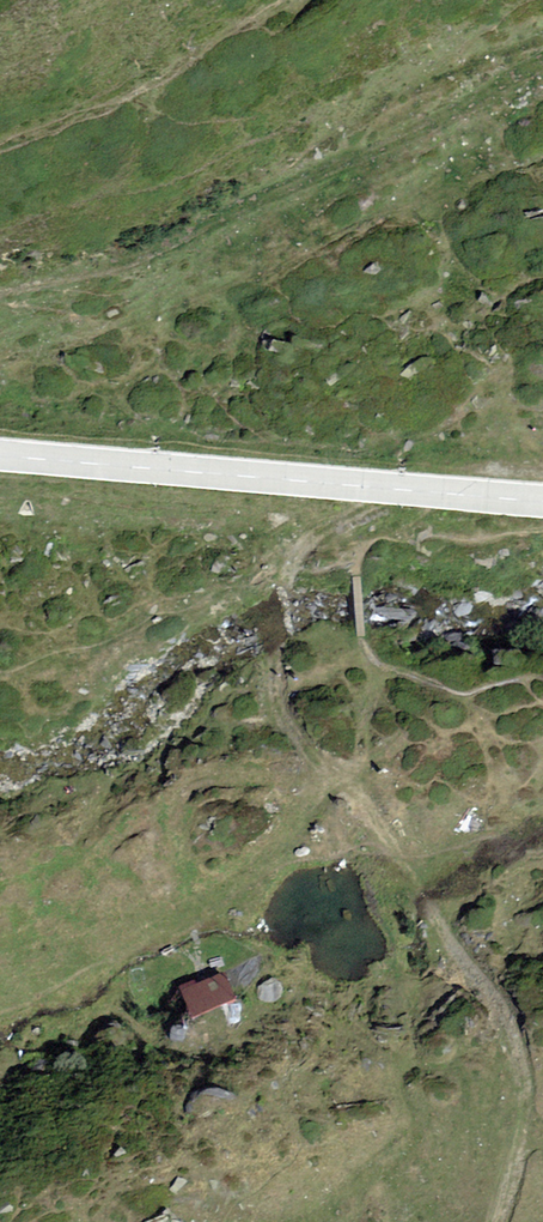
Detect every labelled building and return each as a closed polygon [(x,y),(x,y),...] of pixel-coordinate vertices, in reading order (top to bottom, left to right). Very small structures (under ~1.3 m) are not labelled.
[(192,1018),(236,998),(224,972),(195,985),(194,981),(178,988),(180,991),(192,1018)]
